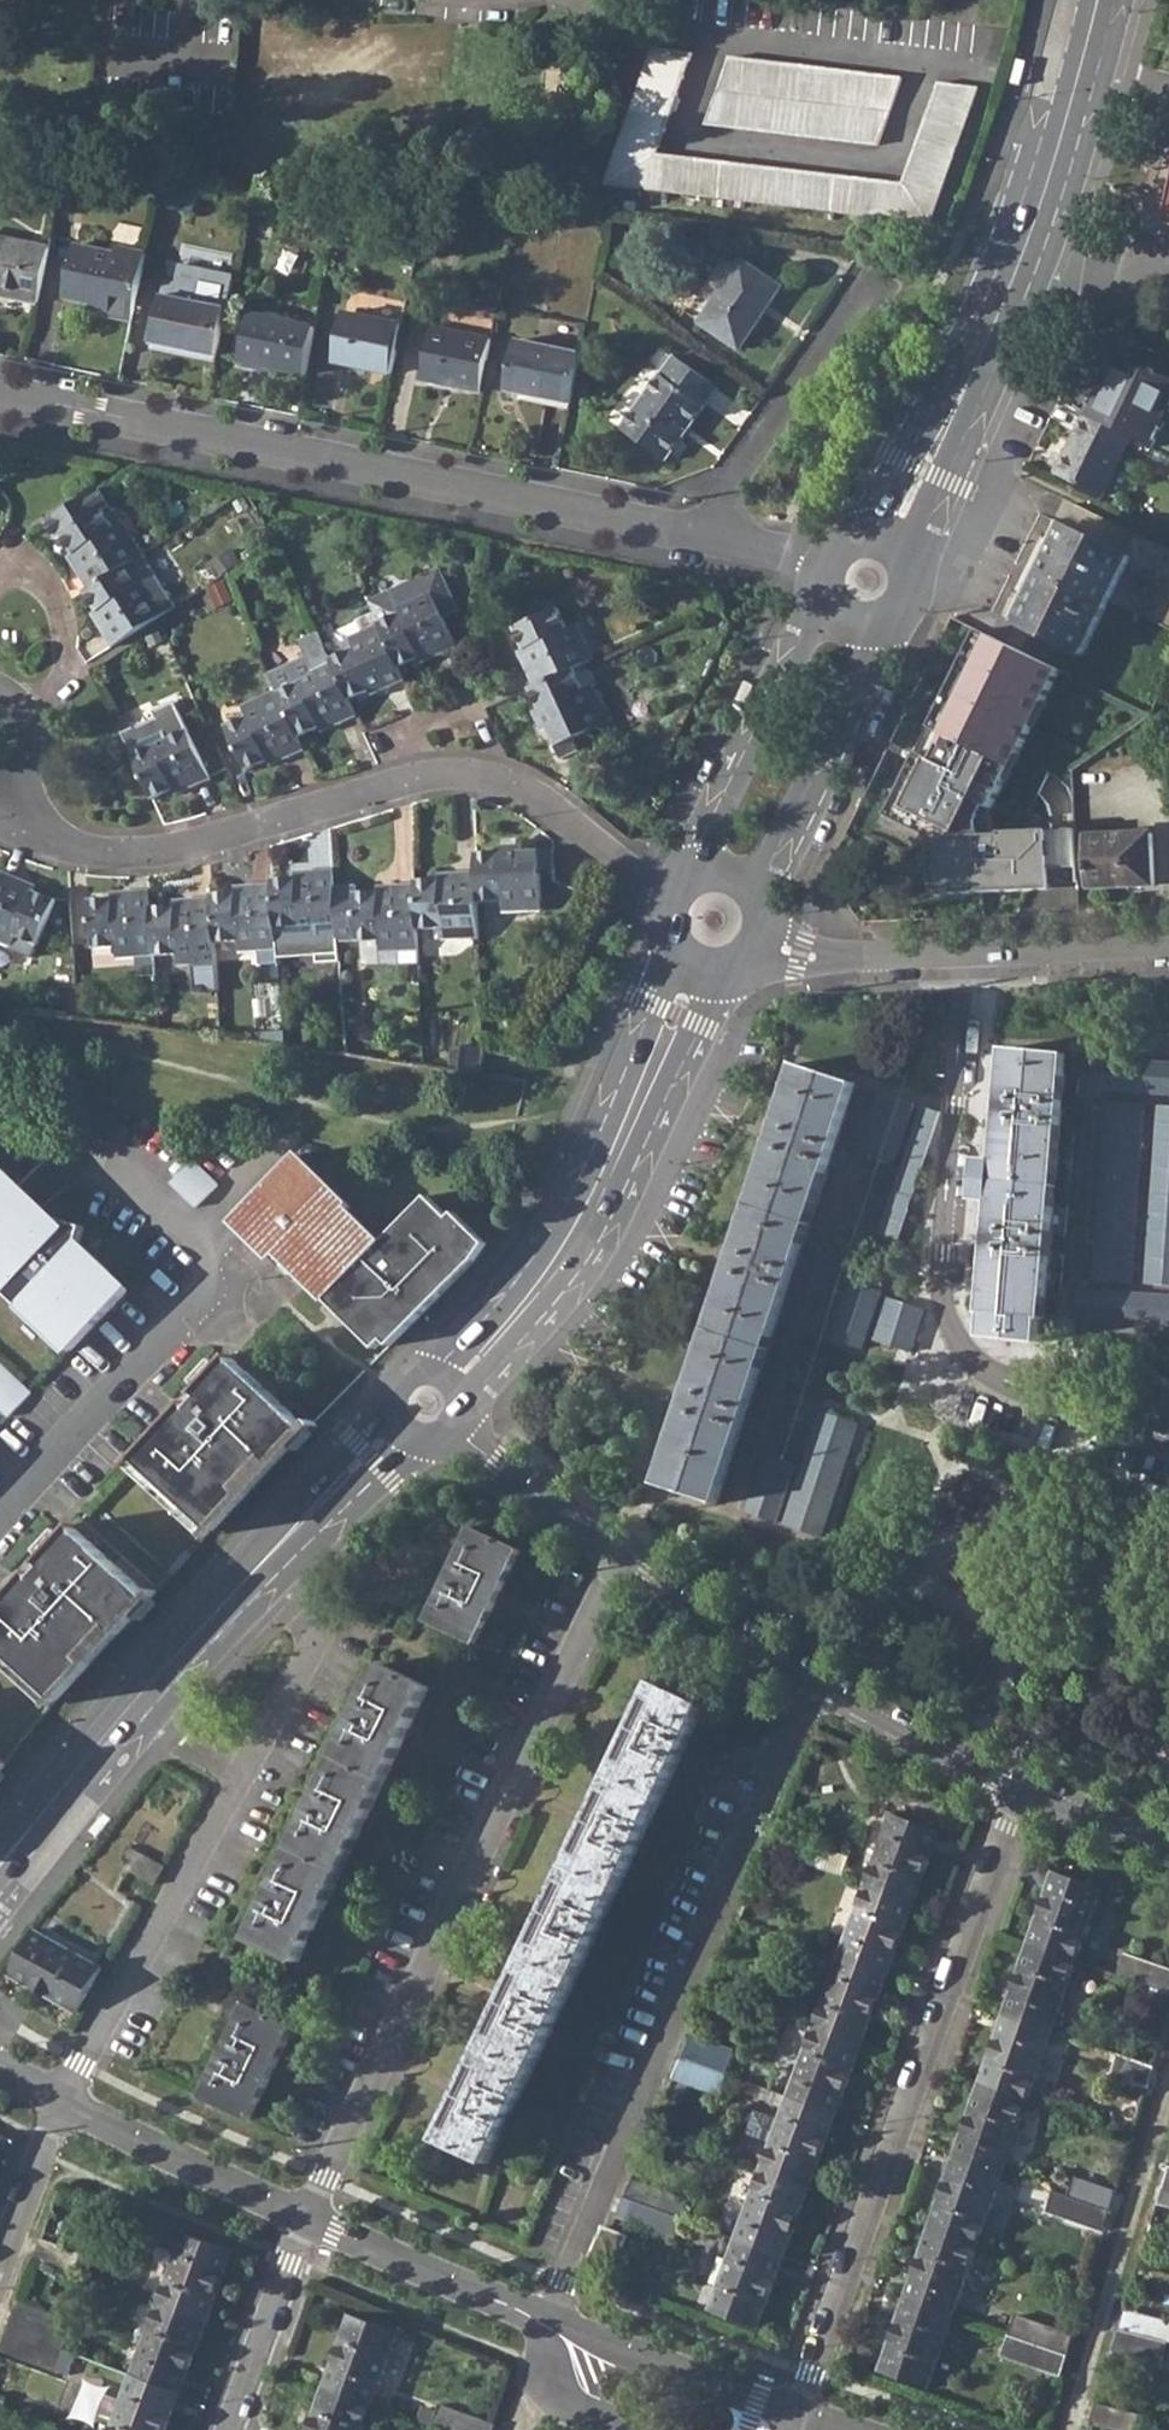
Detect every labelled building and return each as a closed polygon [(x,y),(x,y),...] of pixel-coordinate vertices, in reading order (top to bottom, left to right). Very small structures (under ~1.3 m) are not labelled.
[(905,183),(658,154),(694,53),(654,49),(605,185),(932,223),(979,87),(940,83),(905,183)] [(1025,61),(1014,57),(1007,81),(1013,83),(1019,84),(1025,61)] [(879,146),(903,78),(731,58),(707,125),(879,146)] [(1159,224),(1168,226),(1168,178),(1159,224)] [(1,287),(0,291),(0,295),(38,303),(49,249),(0,239),(0,287),(1,287)] [(75,245),(69,275),(75,272),(81,246),(75,245)] [(104,316),(133,321),(147,253),(117,248),(116,253),(81,246),(75,272),(69,275),(64,298),(106,306),(104,316)] [(741,350),(783,287),(743,260),(701,323),(741,350)] [(218,357),(228,309),(163,296),(153,343),(218,357)] [(393,374),(403,325),(346,313),(336,362),(393,374)] [(306,375),(316,328),(251,315),(241,362),(306,375)] [(481,392),(491,340),(433,327),(422,380),(481,392)] [(571,404),(581,355),(516,341),(506,392),(571,404)] [(666,461),(719,388),(674,356),(622,430),(666,461)] [(1153,448),(1168,414),(1168,379),(1112,357),(1083,414),(1130,438),(1153,448)] [(1055,475),(1101,499),(1130,438),(1083,414),(1055,475)] [(79,573),(89,590),(145,554),(146,554),(136,538),(126,545),(115,528),(104,511),(111,506),(100,488),(46,522),(57,539),(62,536),(84,570),(79,573)] [(115,528),(126,545),(136,538),(126,522),(115,528)] [(1014,622),(1081,656),(1130,558),(1062,524),(1014,622)] [(103,631),(113,647),(177,607),(145,554),(89,590),(85,592),(108,628),(103,631)] [(375,613),(399,667),(438,650),(441,655),(458,648),(426,576),(370,601),(375,613)] [(527,670),(535,688),(575,669),(585,664),(569,630),(560,609),(515,629),(533,667),(527,670)] [(332,659),(349,700),(386,684),(388,689),(406,682),(399,667),(375,613),(357,620),(362,632),(368,644),(356,649),(332,659)] [(596,659),(580,624),(569,630),(585,664),(596,659)] [(283,701),(299,736),(337,719),(340,724),(357,717),(349,700),(332,659),(319,632),(299,640),(307,658),(272,674),(279,690),(283,701)] [(356,649),(368,644),(362,632),(351,637),(356,649)] [(997,808),(1063,673),(980,632),(886,823),(935,846),(936,894),(1055,890),(1052,828),(996,830),(997,808)] [(530,690),(562,760),(580,751),(574,739),(601,727),(575,669),(535,688),(530,690)] [(244,706),(249,717),(283,701),(279,690),(244,706)] [(228,726),(248,770),(286,753),(288,758),(306,751),(299,736),(283,701),(249,717),(228,726)] [(123,734),(153,799),(192,782),(194,787),(212,779),(176,702),(154,711),(157,719),(123,734)] [(1089,838),(1092,887),(1156,884),(1154,834),(1089,838)] [(478,871),(479,902),(502,901),(543,900),(541,870),(555,870),(554,850),(477,853),(478,871)] [(299,927),(338,924),(335,885),(334,868),(315,870),(315,876),(273,879),(273,883),(277,928),(299,927)] [(12,948),(17,937),(38,945),(57,900),(17,884),(20,878),(2,870),(0,875),(0,943),(12,948)] [(470,940),(481,939),(479,902),(478,871),(458,872),(458,878),(416,879),(416,884),(418,929),(441,928),(469,927),(470,940)] [(260,964),(279,963),(277,928),(273,883),(254,884),(255,890),(212,893),(212,898),(216,942),(238,941),(258,940),(259,952),(260,964)] [(399,952),(400,964),(420,963),(418,929),(416,884),(397,884),(397,890),(357,892),(357,885),(335,885),(338,924),(339,936),(339,942),(380,941),(399,940),(399,952)] [(90,899),(93,949),(116,946),(136,945),(137,957),(138,975),(156,974),(155,956),(154,944),(151,906),(150,889),(131,890),(132,897),(90,899)] [(199,965),(217,964),(216,942),(212,898),(194,899),(194,903),(151,906),(154,944),(155,956),(179,955),(198,953),(199,965)] [(502,913),(544,912),(543,900),(502,901),(502,913)] [(299,927),(300,939),(339,936),(338,924),(299,927)] [(470,940),(469,927),(441,928),(442,941),(470,940)] [(239,954),(259,952),(258,940),(238,941),(239,954)] [(380,953),(399,952),(399,940),(380,941),(380,953)] [(117,959),(137,957),(136,945),(116,946),(117,959)] [(180,966),(199,965),(198,953),(179,955),(180,966)] [(461,1070),(483,1072),(486,1048),(465,1046),(461,1070)] [(1042,1318),(1066,1054),(1007,1050),(1000,1113),(996,1160),(978,1159),(974,1199),(993,1202),(989,1240),(981,1335),(1036,1341),(1039,1317),(1042,1318)] [(1097,1057),(1095,1087),(1168,1093),(1168,1062),(1097,1057)] [(798,1066),(658,1481),(716,1501),(855,1085),(798,1066)] [(883,1095),(864,1151),(894,1161),(913,1104),(883,1095)] [(1107,1099),(1094,1278),(1130,1282),(1143,1102),(1107,1099)] [(1145,1283),(1168,1285),(1168,1104),(1158,1103),(1145,1283)] [(922,1107),(879,1236),(897,1243),(940,1113),(922,1107)] [(384,1341),(390,1346),(474,1261),(486,1244),(455,1213),(449,1218),(428,1196),(381,1243),(347,1210),(350,1207),(297,1155),(233,1220),(261,1249),(273,1258),(278,1253),(302,1276),(334,1309),(376,1349),(384,1341)] [(219,1184),(194,1161),(172,1184),(197,1208),(219,1184)] [(0,1167),(0,1286),(70,1352),(105,1317),(129,1290),(80,1244),(85,1227),(53,1217),(0,1167)] [(273,1258),(297,1282),(302,1276),(278,1253),(273,1258)] [(852,1281),(832,1339),(861,1350),(881,1292),(852,1281)] [(1168,1326),(1168,1295),(1078,1288),(1075,1320),(1168,1326)] [(891,1348),(905,1305),(889,1299),(875,1343),(891,1348)] [(275,1465),(309,1429),(231,1357),(197,1393),(203,1398),(193,1409),(187,1404),(172,1422),(137,1459),(213,1531),(247,1495),(240,1489),(268,1459),(275,1465)] [(9,1423),(33,1397),(0,1365),(0,1413),(9,1423)] [(193,1409),(203,1398),(197,1393),(187,1404),(193,1409)] [(821,1410),(784,1524),(820,1539),(857,1423),(821,1410)] [(763,1453),(744,1510),(774,1520),(792,1464),(763,1453)] [(240,1489),(247,1495),(275,1465),(268,1459),(240,1489)] [(152,1598),(74,1527),(41,1563),(46,1568),(37,1579),(31,1574),(22,1584),(0,1607),(0,1648),(57,1701),(91,1665),(84,1658),(112,1628),(118,1634),(152,1598)] [(431,1620),(476,1642),(520,1549),(475,1527),(431,1620)] [(91,1665),(118,1634),(112,1628),(84,1658),(91,1665)] [(255,1936),(301,1959),(430,1686),(383,1663),(255,1936)] [(441,2139),(489,2163),(704,1708),(654,1684),(441,2139)] [(865,1885),(913,1903),(940,1830),(892,1812),(865,1885)] [(88,1832),(97,1839),(113,1820),(109,1816),(105,1813),(88,1832)] [(124,1867),(157,1887),(168,1868),(134,1849),(124,1867)] [(1029,1942),(1077,1959),(1103,1886),(1054,1869),(1029,1942)] [(840,1955),(887,1973),(913,1903),(865,1885),(840,1955)] [(9,1976),(77,2014),(93,1986),(103,1969),(33,1931),(9,1976)] [(1004,2014),(1053,2030),(1077,1959),(1029,1942),(1004,2014)] [(1168,1990),(1168,1965),(1124,1949),(1115,1972),(1168,1990)] [(814,2027),(862,2044),(887,1973),(840,1955),(814,2027)] [(204,2096),(252,2118),(297,2025),(249,2002),(204,2096)] [(979,2086),(1027,2102),(1053,2030),(1004,2014),(979,2086)] [(788,2097),(836,2114),(862,2044),(814,2027),(788,2097)] [(681,2058),(724,2074),(732,2050),(691,2034),(681,2058)] [(1112,2073),(1148,2084),(1155,2064),(1119,2053),(1112,2073)] [(673,2077),(717,2093),(724,2074),(681,2058),(673,2077)] [(954,2155),(1003,2172),(1027,2102),(979,2086),(954,2155)] [(762,2169),(810,2186),(836,2114),(788,2097),(762,2169)] [(929,2226),(978,2243),(1003,2172),(954,2155),(929,2226)] [(736,2239),(784,2256),(810,2186),(762,2169),(736,2239)] [(679,2217),(681,2219),(688,2197),(632,2177),(624,2197),(679,2217)] [(1168,2204),(1168,2186),(1164,2184),(1159,2202),(1168,2204)] [(1047,2210),(1104,2230),(1112,2208),(1054,2189),(1047,2210)] [(671,2238),(679,2217),(624,2197),(616,2219),(671,2238)] [(614,2270),(629,2237),(605,2226),(590,2260),(614,2270)] [(905,2298),(955,2314),(978,2243),(929,2226),(905,2298)] [(157,2308),(204,2326),(231,2253),(184,2236),(157,2308)] [(711,2308),(759,2327),(784,2256),(736,2239),(711,2308)] [(34,2261),(74,2277),(82,2257),(42,2241),(34,2261)] [(880,2370),(929,2385),(955,2314),(905,2298),(880,2370)] [(131,2377),(179,2395),(204,2326),(157,2308),(131,2377)] [(8,2330),(65,2352),(73,2331),(15,2311),(8,2330)] [(1124,2330),(1168,2342),(1168,2321),(1128,2311),(1124,2330)] [(1011,2334),(1068,2353),(1074,2334),(1017,2313),(1011,2334)] [(324,2387),(374,2404),(400,2330),(351,2314),(324,2387)] [(1168,2364),(1168,2342),(1124,2330),(1120,2329),(1113,2351),(1168,2364)] [(1,2351),(68,2378),(76,2357),(65,2352),(8,2330),(1,2351)] [(1004,2354),(1062,2374),(1068,2353),(1011,2334),(1004,2354)] [(179,2395),(131,2377),(112,2429),(166,2429),(179,2395)] [(374,2404),(324,2387),(309,2429),(364,2429),(374,2404)] [(1132,2429),(1147,2429),(1151,2414),(1098,2401),(1092,2420),(1132,2429)] [(442,2429),(492,2429),(494,2425),(438,2406),(430,2426),(442,2429)]
